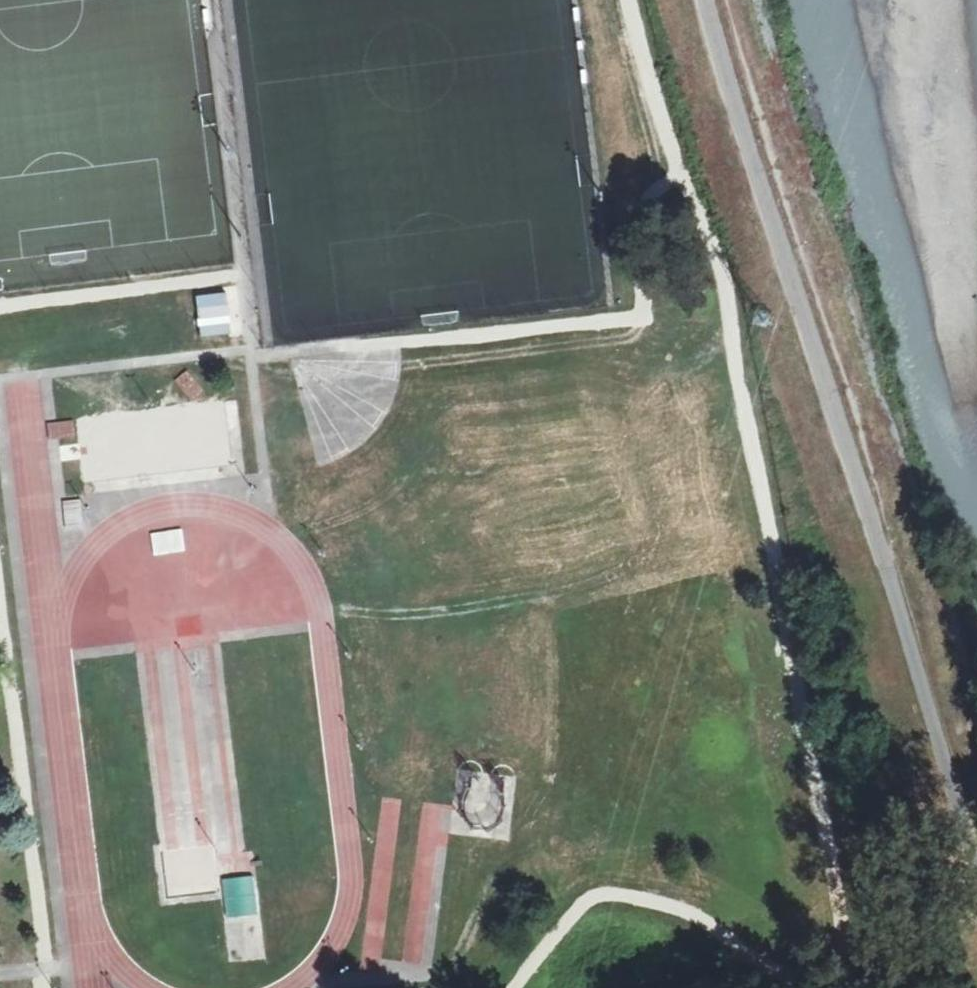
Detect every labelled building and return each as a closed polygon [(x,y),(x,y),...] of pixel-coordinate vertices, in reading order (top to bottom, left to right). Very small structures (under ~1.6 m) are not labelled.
[(195,306),(197,337),(229,334),(227,304),(195,306)] [(470,767),(462,827),(491,830),(498,770),(470,767)] [(253,875),(221,878),(225,918),(257,915),(253,875)]
